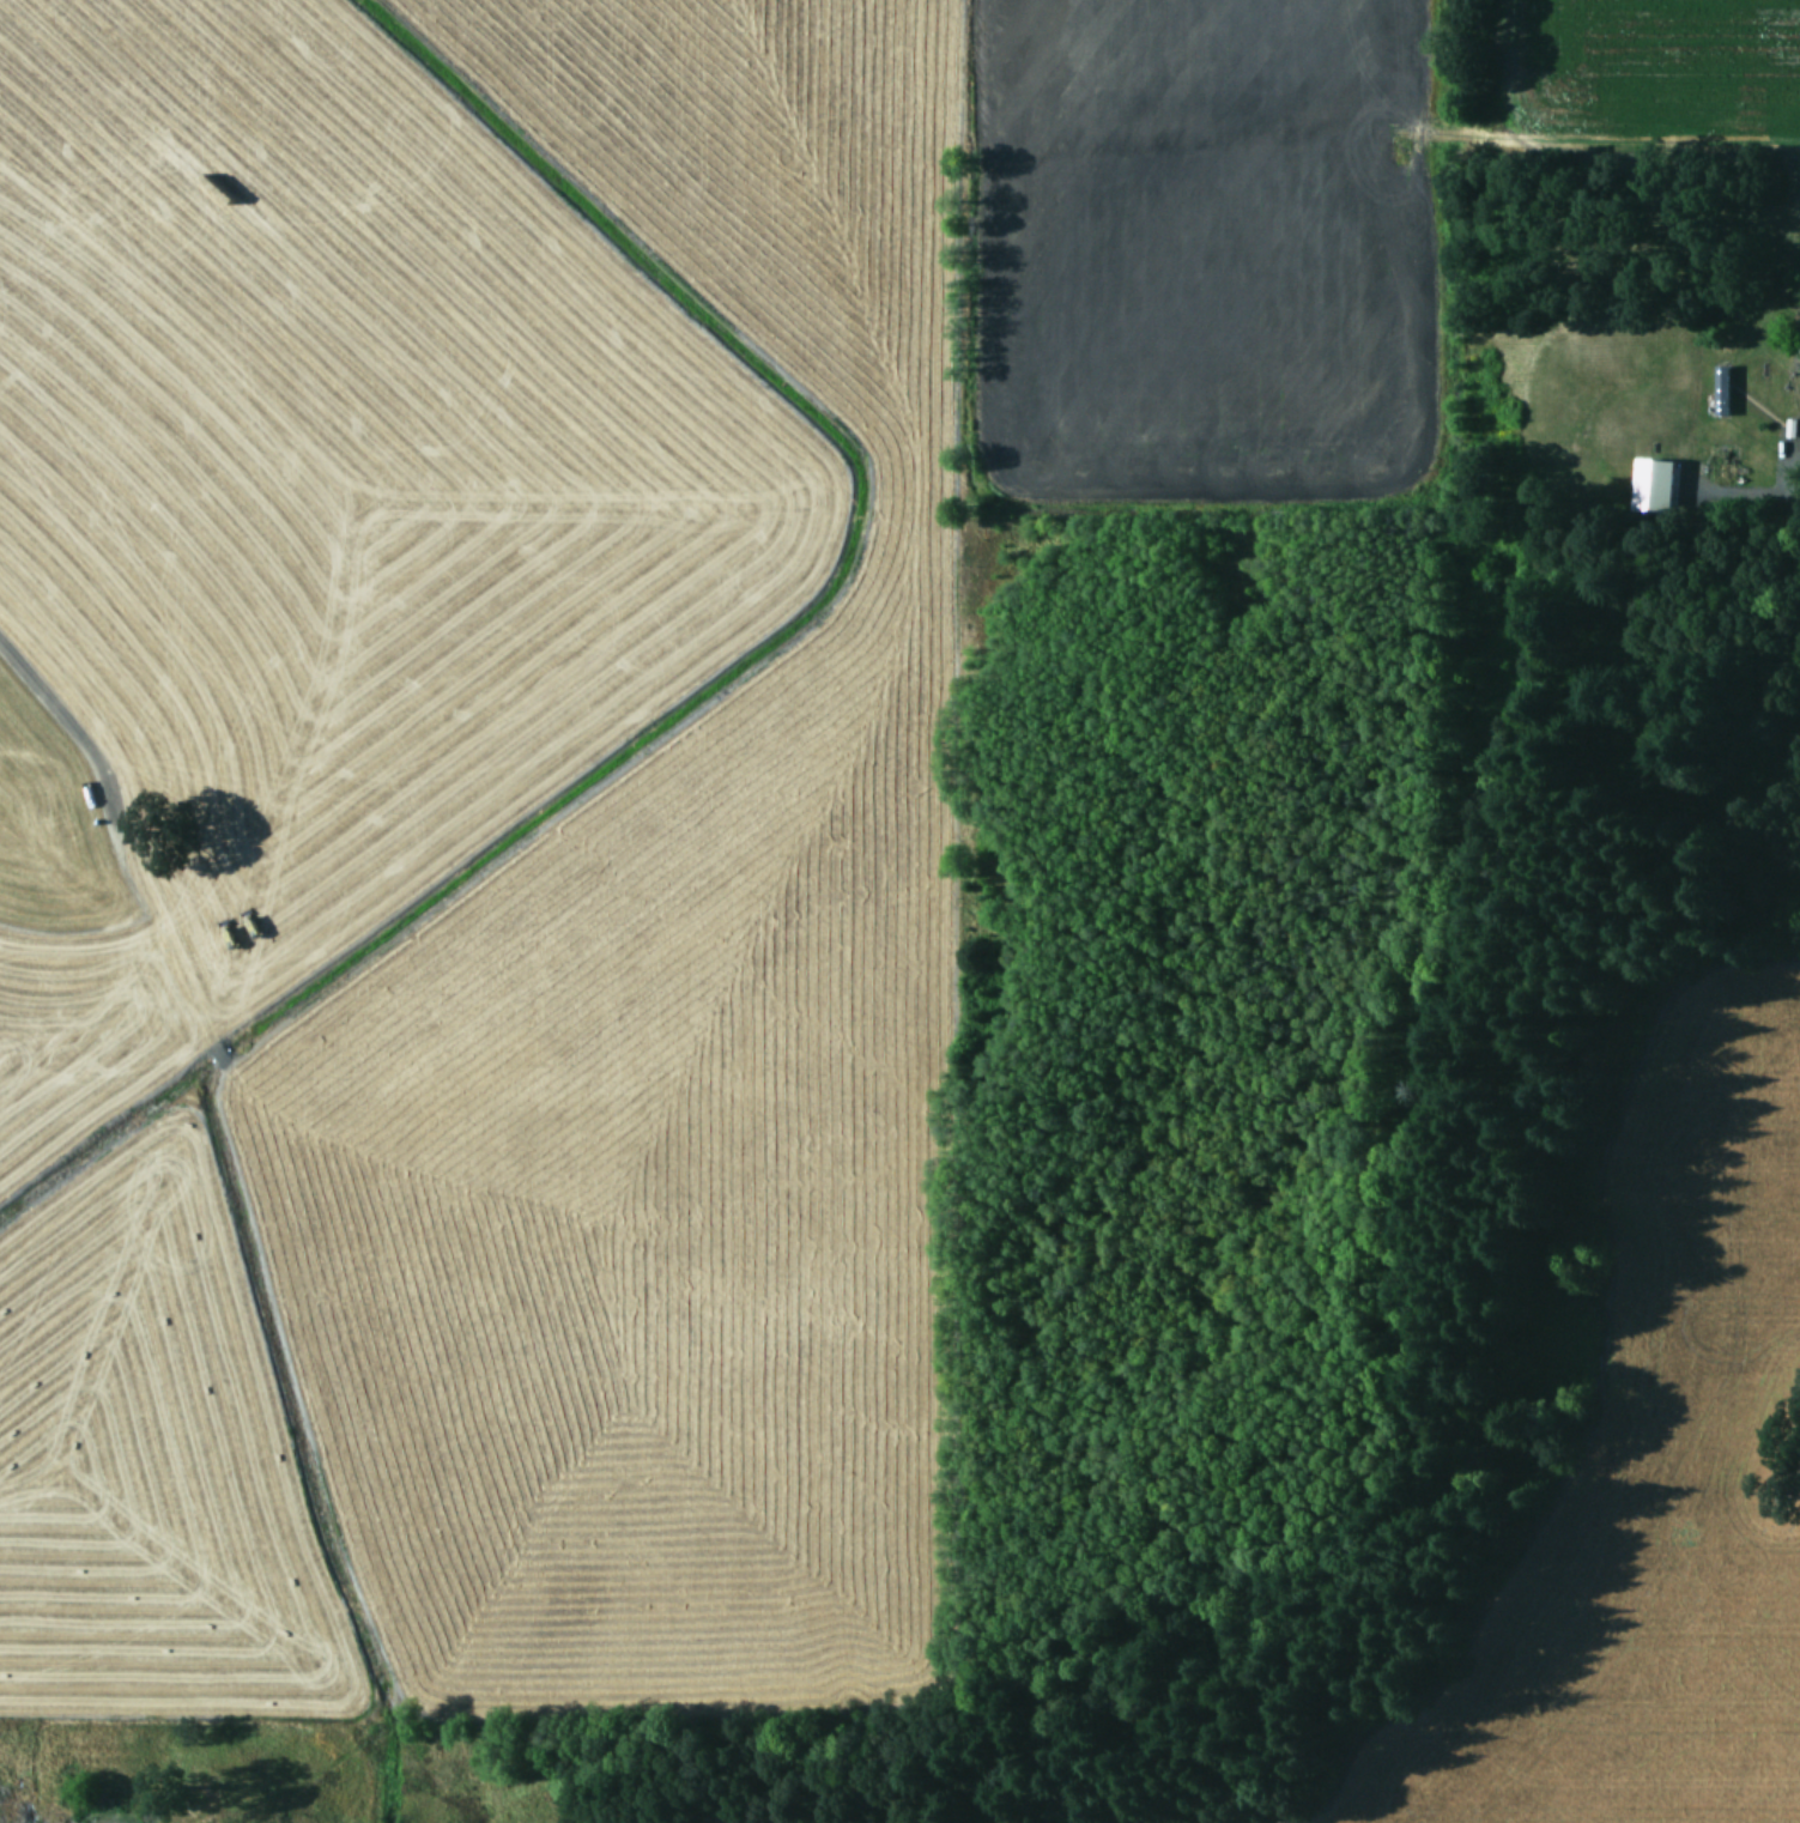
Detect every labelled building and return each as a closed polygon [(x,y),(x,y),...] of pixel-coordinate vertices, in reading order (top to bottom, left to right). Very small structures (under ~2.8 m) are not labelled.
[(1714,412),(1727,412),(1727,365),(1713,365),(1714,412)] [(1632,509),(1671,510),(1673,457),(1634,456),(1632,509)]
